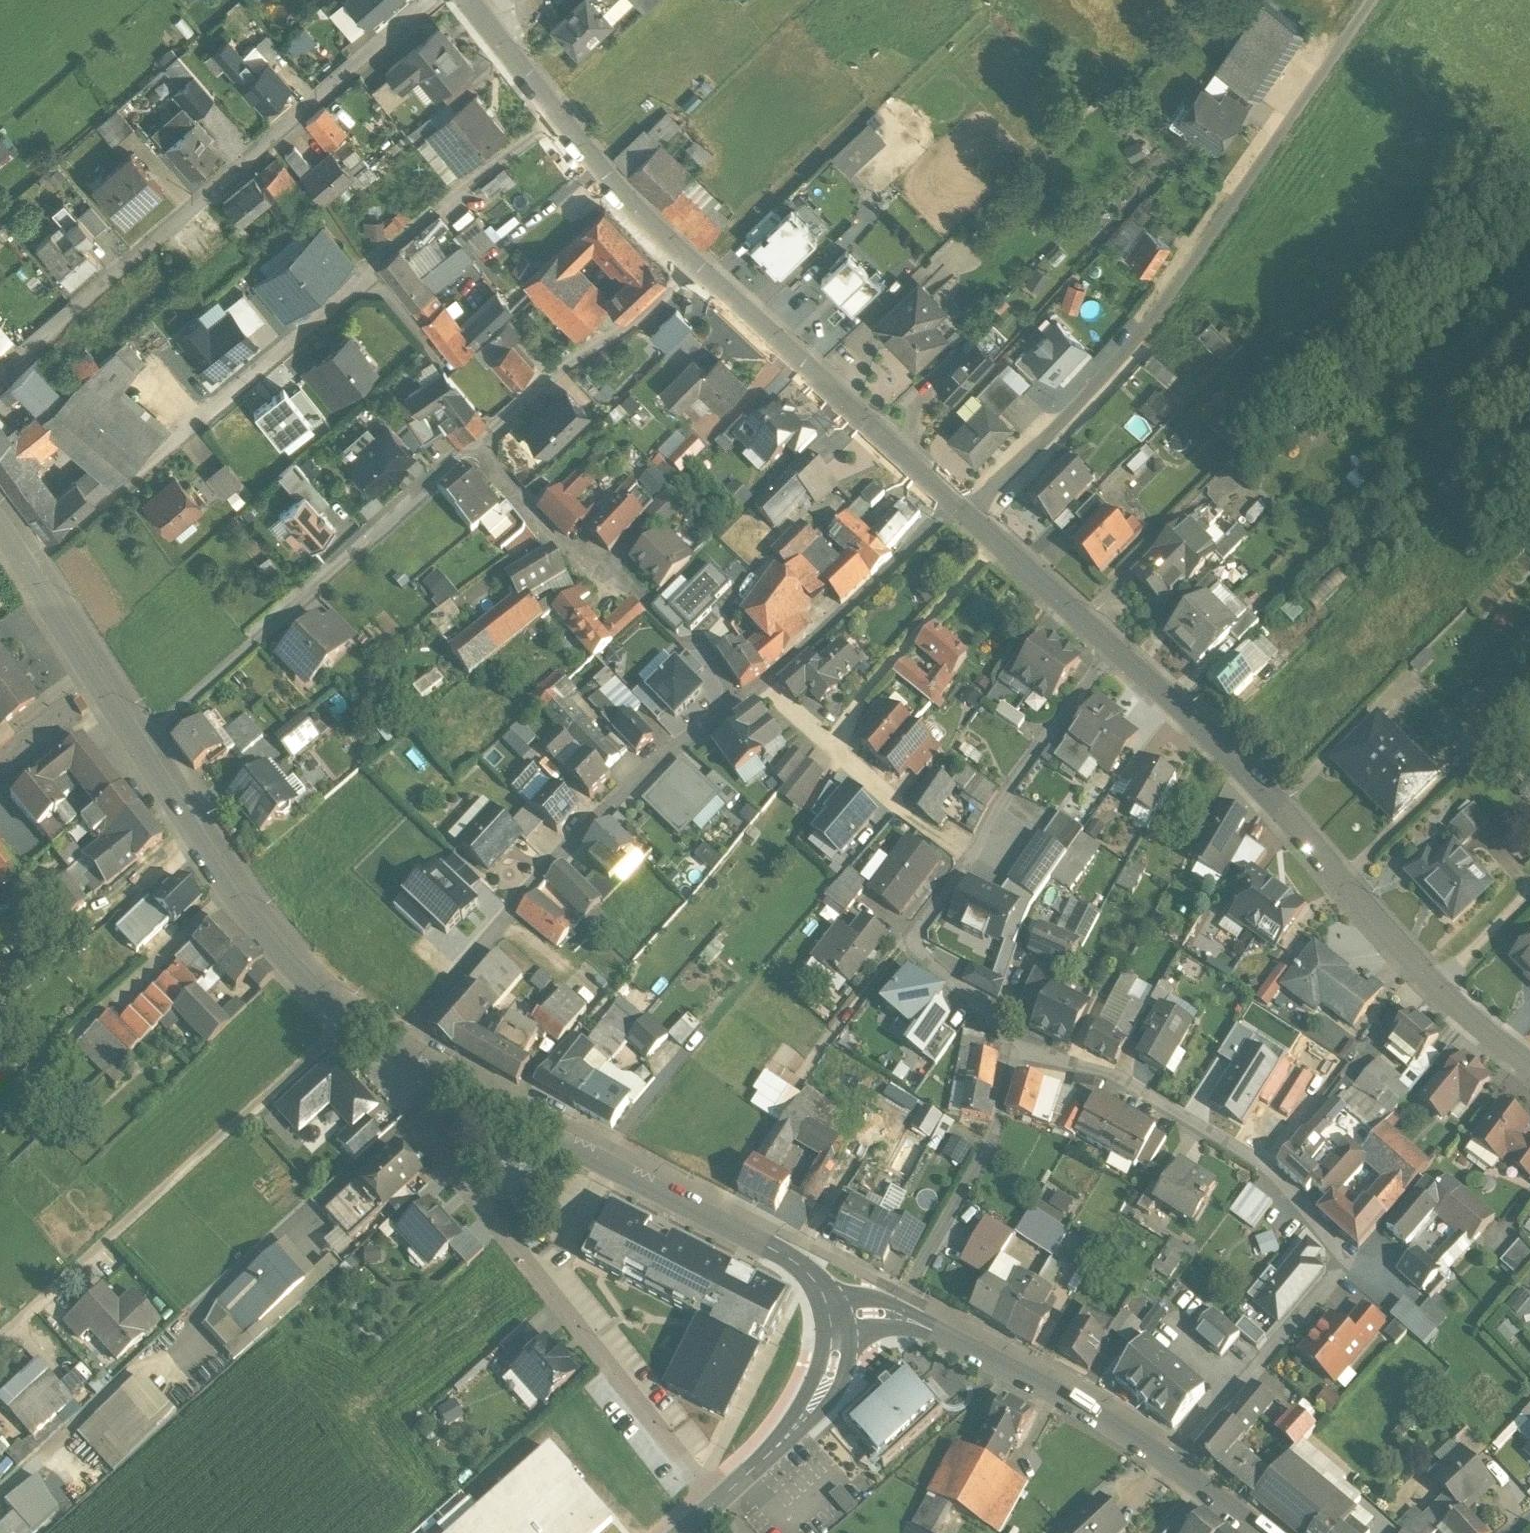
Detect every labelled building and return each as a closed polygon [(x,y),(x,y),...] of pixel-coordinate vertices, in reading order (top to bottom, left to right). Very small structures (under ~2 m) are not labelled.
[(341,3),(363,29),(397,0),(345,0),(341,3)] [(553,28),(579,55),(613,23),(602,12),(591,0),(583,0),(553,28)] [(602,12),(615,0),(591,0),(602,12)] [(602,12),(613,23),(635,2),(633,0),(615,0),(602,12)] [(635,2),(645,13),(659,0),(633,0),(635,2)] [(1266,0),(1265,0),(1218,67),(1234,78),(1256,93),(1259,96),(1306,28),(1266,0)] [(450,44),(448,47),(435,31),(386,71),(399,89),(420,72),(437,93),(469,67),(450,44)] [(278,52),(264,37),(256,44),(269,59),(278,52)] [(226,41),(211,54),(226,70),(240,58),(226,41)] [(192,77),(176,58),(163,69),(179,88),(192,77)] [(288,89),(266,63),(253,73),(240,58),(226,70),(261,112),(288,89)] [(212,100),(192,77),(179,88),(169,97),(181,110),(181,109),(190,119),(212,100)] [(1220,98),(1202,86),(1189,106),(1195,110),(1186,123),(1188,129),(1196,135),(1202,133),(1219,145),(1231,128),(1229,126),(1238,113),(1240,115),(1256,93),(1234,78),(1220,98)] [(398,103),(381,82),(369,91),(385,112),(398,103)] [(438,127),(432,133),(453,158),(460,152),(470,164),(506,134),(475,97),(438,127)] [(1186,123),(1195,110),(1189,106),(1185,104),(1172,124),(1181,130),(1186,123)] [(181,110),(151,136),(164,149),(194,123),(190,119),(181,109),(181,110)] [(344,134),(323,109),(305,124),(327,150),(344,134)] [(133,130),(116,111),(97,128),(113,147),(133,130)] [(711,158),(679,128),(667,115),(646,133),(614,161),(628,175),(661,206),(679,190),(679,189),(711,158)] [(430,117),(409,135),(417,145),(432,133),(438,127),(430,117)] [(194,123),(164,149),(189,177),(214,154),(203,142),(208,138),(194,122),(194,123)] [(837,160),(849,173),(883,139),(871,127),(837,160)] [(453,158),(432,133),(417,145),(448,182),(459,174),(470,164),(460,152),(453,158)] [(10,154),(0,142),(0,163),(10,154)] [(312,171),(293,149),(284,157),(303,179),(312,171)] [(130,155),(92,189),(123,224),(162,190),(130,155)] [(344,173),(328,155),(312,171),(303,179),(323,202),(348,179),(344,173)] [(361,159),(344,173),(348,179),(351,183),(370,167),(361,159)] [(307,199),(282,167),(273,174),(268,167),(253,180),(269,200),(275,207),(290,195),(297,207),(303,203),(307,199)] [(66,178),(56,168),(46,178),(56,188),(66,178)] [(253,180),(223,205),(242,225),(269,200),(253,180)] [(679,189),(679,190),(661,206),(704,248),(721,230),(706,215),(679,189)] [(290,195),(275,207),(284,217),(297,207),(290,195)] [(1146,198),(1137,208),(1130,217),(1136,221),(1152,204),(1146,198)] [(313,206),(307,199),(303,203),(308,210),(313,206)] [(62,204),(50,215),(60,225),(72,239),(73,238),(81,247),(91,237),(75,220),(62,204)] [(714,206),(706,215),(721,230),(729,221),(714,206)] [(90,207),(75,220),(91,237),(105,225),(90,207)] [(781,220),(750,250),(778,279),(821,238),(793,209),(781,220)] [(639,247),(604,211),(582,232),(595,246),(617,268),(639,247)] [(755,245),(781,220),(773,212),(747,237),(755,245)] [(438,219),(399,251),(408,262),(447,229),(438,219)] [(475,220),(452,238),(460,247),(462,245),(474,260),(494,244),(475,220)] [(1127,220),(1106,242),(1106,243),(1107,242),(1121,253),(1126,256),(1138,238),(1132,235),(1140,224),(1136,221),(1134,225),(1127,220)] [(1157,235),(1140,224),(1132,235),(1138,238),(1126,256),(1150,273),(1170,244),(1158,236),(1159,235),(1158,234),(1157,235)] [(72,239),(60,225),(50,235),(62,248),(46,262),(67,285),(94,261),(81,247),(73,238),(72,239)] [(338,248),(322,229),(311,237),(328,256),(338,248)] [(582,232),(559,254),(574,267),(595,246),(582,232)] [(50,235),(34,248),(46,262),(62,248),(50,235)] [(311,237),(287,258),(316,291),(340,270),(328,256),(311,237)] [(1121,253),(1107,242),(1106,243),(1099,251),(1115,261),(1121,253)] [(460,247),(422,277),(434,292),(433,292),(435,294),(463,271),(462,270),(474,260),(462,245),(460,247)] [(639,247),(617,268),(627,280),(650,259),(639,247)] [(408,262),(399,251),(381,266),(413,308),(433,292),(434,292),(408,262)] [(846,252),(830,267),(833,270),(822,280),(830,288),(828,289),(853,315),(881,288),(846,252)] [(558,253),(538,271),(535,296),(577,337),(597,318),(611,304),(606,299),(590,282),(559,254),(558,253)] [(316,291),(287,258),(263,278),(280,297),(292,311),(316,291)] [(627,280),(606,299),(611,304),(620,314),(624,317),(667,277),(650,259),(627,280)] [(280,297),(263,278),(252,288),(269,307),(280,297)] [(919,286),(880,325),(898,343),(895,346),(917,368),(946,339),(922,315),(935,302),(919,286)] [(1061,309),(1078,315),(1086,293),(1069,287),(1061,309)] [(433,292),(413,308),(456,362),(473,348),(462,332),(461,331),(435,294),(433,292)] [(229,315),(247,337),(265,322),(243,295),(225,309),(229,315)] [(496,297),(461,331),(462,332),(473,348),(508,314),(496,297)] [(611,304),(597,318),(607,327),(620,314),(611,304)] [(692,328),(676,311),(651,336),(667,352),(692,328)] [(213,379),(254,345),(247,337),(229,315),(208,332),(201,324),(181,340),(213,379)] [(509,321),(475,353),(487,367),(492,362),(491,361),(512,343),(522,335),(509,321)] [(1055,381),(1085,349),(1058,324),(1028,356),(1041,369),(1055,381)] [(1218,330),(1213,324),(1200,335),(1220,359),(1232,349),(1241,342),(1226,324),(1218,330)] [(0,328),(0,348),(10,339),(0,328)] [(680,368),(692,354),(706,366),(717,354),(690,331),(668,357),(680,368)] [(964,354),(940,380),(939,380),(938,381),(954,396),(993,356),(977,340),(964,354)] [(146,362),(128,341),(115,352),(135,373),(146,362)] [(375,371),(350,341),(336,352),(334,350),(317,365),(318,365),(344,397),(375,371)] [(512,343),(491,361),(492,362),(514,386),(534,367),(512,343)] [(955,346),(930,371),(939,380),(940,380),(964,354),(955,346)] [(184,348),(179,352),(185,359),(190,355),(184,348)] [(1167,381),(1176,370),(1153,351),(1144,363),(1167,381)] [(115,352),(71,390),(147,448),(170,427),(123,385),(135,373),(115,352)] [(1034,378),(1041,369),(1024,353),(1016,362),(1034,378)] [(42,358),(12,387),(19,394),(32,408),(48,391),(61,378),(42,358)] [(703,369),(693,359),(660,394),(679,411),(689,401),(699,390),(712,403),(721,411),(745,386),(717,359),(707,370),(704,368),(703,369)] [(1021,389),(1030,378),(1009,360),(1000,372),(1021,389)] [(344,397),(318,365),(306,375),(332,407),(344,397)] [(1018,391),(998,372),(976,395),(984,403),(996,414),(1018,391)] [(434,382),(409,396),(422,415),(441,401),(457,389),(444,374),(434,382)] [(12,387),(0,396),(8,403),(19,394),(12,387)] [(457,389),(441,401),(450,414),(444,419),(446,423),(443,426),(449,432),(473,410),(457,389)] [(1175,404),(1157,389),(1139,410),(1157,425),(1175,404)] [(71,390),(58,402),(42,418),(52,428),(59,435),(73,447),(114,481),(147,448),(71,390)] [(699,390),(689,401),(702,413),(712,403),(699,390)] [(48,391),(32,408),(40,416),(42,418),(58,402),(48,391)] [(254,414),(279,445),(308,422),(284,391),(254,414)] [(587,415),(567,394),(530,430),(550,451),(587,415)] [(751,422),(736,437),(738,438),(750,450),(754,446),(771,462),(787,446),(802,430),(800,429),(771,401),(751,422)] [(984,403),(949,440),(976,465),(1011,428),(996,414),(984,403)] [(1250,428),(1231,409),(1214,426),(1233,445),(1250,428)] [(473,410),(449,432),(460,445),(485,423),(473,410)] [(742,414),(722,435),(732,445),(738,438),(736,437),(751,422),(742,414)] [(40,416),(18,434),(29,447),(52,428),(42,418),(40,416)] [(802,430),(787,446),(796,455),(816,435),(806,424),(800,429),(802,430)] [(9,440),(0,429),(0,447),(9,440)] [(388,429),(348,465),(373,493),(390,478),(392,480),(405,469),(403,466),(413,457),(388,429)] [(692,434),(687,439),(679,431),(658,450),(681,473),(706,448),(692,434)] [(0,447),(0,479),(5,485),(22,472),(29,466),(9,440),(0,447)] [(1147,446),(1127,467),(1135,474),(1155,453),(1147,446)] [(832,481),(807,456),(788,475),(789,476),(756,507),(774,526),(806,494),(813,500),(832,481)] [(329,505),(295,462),(278,480),(299,501),(304,497),(305,496),(319,513),(329,505)] [(242,485),(226,463),(206,480),(224,501),(242,485)] [(586,464),(560,490),(567,497),(592,474),(593,472),(586,464)] [(1064,465),(1029,501),(1052,523),(1088,487),(1070,470),(1064,464),(1064,465)] [(478,486),(462,467),(438,488),(454,507),(457,504),(478,486)] [(668,483),(653,467),(640,480),(655,496),(668,483)] [(28,481),(22,472),(5,485),(11,494),(28,481)] [(28,481),(11,494),(46,540),(69,521),(53,498),(36,475),(28,481)] [(76,478),(53,498),(69,521),(94,499),(76,478)] [(736,478),(726,488),(742,505),(752,495),(736,478)] [(176,482),(146,508),(171,537),(201,511),(176,482)] [(478,486),(457,504),(462,510),(476,526),(490,513),(480,501),(486,495),(478,486)] [(619,503),(619,504),(591,534),(606,550),(644,513),(652,505),(637,488),(635,486),(619,503)] [(560,490),(540,509),(566,535),(585,516),(567,497),(560,490)] [(652,505),(644,513),(663,531),(685,509),(666,490),(652,505)] [(319,513),(305,496),(304,497),(299,501),(281,517),(311,552),(335,531),(319,513)] [(1076,516),(1076,517),(1090,530),(1106,512),(1108,514),(1111,510),(1097,496),(1076,516)] [(892,516),(899,507),(891,500),(875,518),(883,525),(892,516)] [(892,516),(906,529),(919,514),(905,501),(899,507),(892,516)] [(1212,505),(1190,527),(1214,551),(1236,529),(1212,505)] [(490,534),(507,519),(497,507),(481,522),(490,534)] [(1069,509),(1054,524),(1062,531),(1076,517),(1076,516),(1069,509)] [(476,526),(462,510),(457,515),(470,531),(476,526)] [(1090,530),(1075,545),(1100,570),(1120,550),(1122,552),(1134,541),(1108,514),(1106,512),(1090,530)] [(906,529),(892,516),(883,525),(871,539),(884,550),(887,547),(895,539),(906,529)] [(871,539),(845,517),(828,535),(848,553),(854,558),(871,539)] [(1187,524),(1137,574),(1166,603),(1215,554),(1215,553),(1214,551),(1190,527),(1187,524)] [(801,525),(772,553),(780,563),(788,570),(817,541),(812,535),(801,525)] [(1236,529),(1214,551),(1215,553),(1215,554),(1223,562),(1248,537),(1238,527),(1236,529)] [(821,537),(816,531),(812,535),(817,541),(821,537)] [(691,558),(668,535),(662,540),(658,535),(633,560),(660,588),(691,558)] [(884,550),(871,539),(854,558),(871,575),(891,557),(884,550)] [(839,604),(871,575),(848,553),(838,560),(817,541),(788,570),(780,563),(775,567),(809,603),(824,590),(839,604)] [(552,550),(508,576),(520,598),(521,601),(527,597),(565,573),(552,550)] [(711,564),(669,607),(685,623),(691,629),(711,610),(709,607),(732,584),(711,564)] [(810,606),(775,567),(742,612),(749,620),(769,643),(791,623),(810,606)] [(1212,574),(1192,593),(1200,602),(1206,596),(1208,598),(1220,586),(1221,584),(1212,574)] [(572,584),(563,590),(567,596),(570,593),(571,593),(576,589),(572,584)] [(576,589),(571,593),(578,601),(588,593),(581,584),(576,589)] [(1220,586),(1208,598),(1221,611),(1233,599),(1220,586)] [(563,590),(547,602),(552,609),(567,596),(563,590)] [(567,596),(552,609),(569,628),(586,611),(578,601),(571,593),(570,593),(567,596)] [(1200,602),(1167,635),(1182,650),(1221,611),(1208,598),(1206,596),(1200,602)] [(536,610),(527,597),(521,601),(533,623),(540,618),(541,617),(536,610)] [(521,601),(520,598),(510,605),(526,629),(533,623),(521,601)] [(677,632),(685,623),(669,607),(661,598),(652,607),(677,632)] [(1246,613),(1233,599),(1221,611),(1234,625),(1246,613)] [(451,600),(428,617),(437,630),(460,614),(455,607),(451,600)] [(632,601),(608,624),(617,636),(634,621),(643,613),(632,601)] [(547,602),(536,610),(541,617),(552,609),(547,602)] [(510,605),(500,613),(499,611),(466,637),(485,661),(526,629),(510,605)] [(569,628),(552,609),(541,617),(540,618),(557,638),(569,628)] [(603,630),(586,611),(569,628),(594,657),(616,637),(617,636),(608,624),(603,630)] [(1221,611),(1182,650),(1197,665),(1236,626),(1234,625),(1221,611)] [(355,635),(334,613),(322,625),(343,646),(355,635)] [(1517,616),(1507,629),(1518,638),(1528,625),(1517,616)] [(322,625),(319,621),(303,636),(301,634),(279,655),(295,671),(298,668),(310,681),(344,647),(343,646),(322,625)] [(791,623),(769,643),(781,657),(803,637),(791,623)] [(940,665),(928,681),(904,660),(893,672),(934,705),(947,686),(946,685),(967,655),(933,626),(917,645),(940,665)] [(1025,663),(1016,676),(1017,677),(1034,689),(1061,648),(1044,636),(1025,663)] [(1277,652),(1261,636),(1252,645),(1268,661),(1277,652)] [(485,661),(466,637),(456,645),(476,669),(485,661)] [(1252,645),(1247,640),(1236,652),(1241,657),(1237,662),(1253,677),(1268,661),(1252,645)] [(769,643),(753,656),(763,671),(781,657),(769,643)] [(753,656),(750,652),(742,658),(732,644),(718,653),(740,686),(763,671),(753,656)] [(818,666),(807,654),(779,679),(796,700),(809,689),(820,702),(837,687),(835,685),(856,666),(839,647),(818,666)] [(1061,648),(1034,689),(1050,700),(1078,659),(1061,648)] [(621,663),(623,651),(610,649),(609,661),(621,663)] [(676,663),(692,679),(703,669),(686,652),(676,663)] [(1241,657),(1236,652),(1231,657),(1237,662),(1241,657)] [(4,721),(31,701),(9,671),(11,669),(0,654),(0,724),(4,721)] [(1015,656),(999,679),(1010,687),(1017,677),(1016,676),(1025,663),(1015,656)] [(1237,662),(1231,657),(1208,680),(1229,701),(1253,677),(1237,662)] [(641,704),(631,694),(597,658),(590,665),(598,673),(577,694),(584,701),(613,731),(630,715),(641,704)] [(692,679),(676,663),(649,690),(669,710),(676,717),(703,690),(692,679)] [(538,707),(565,681),(559,673),(521,706),(529,714),(538,707)] [(565,681),(538,707),(557,726),(572,712),(578,707),(584,701),(577,694),(565,681)] [(658,720),(669,710),(649,690),(643,683),(631,694),(641,704),(658,720)] [(970,688),(962,699),(975,708),(983,697),(970,688)] [(1112,708),(1098,698),(1055,760),(1088,783),(1100,766),(1109,772),(1136,735),(1134,733),(1133,734),(1108,714),(1112,708)] [(591,710),(584,701),(578,707),(585,715),(591,710)] [(882,701),(859,727),(868,735),(891,709),(882,701)] [(1025,717),(1003,701),(996,711),(1018,726),(1025,717)] [(780,740),(753,707),(737,719),(740,724),(741,723),(750,735),(755,731),(768,749),(780,740)] [(891,709),(868,735),(861,743),(880,760),(911,726),(891,709)] [(226,725),(215,710),(202,720),(216,740),(223,734),(236,722),(233,719),(226,725)] [(583,724),(572,712),(557,726),(568,737),(583,724)] [(236,722),(223,734),(235,747),(241,754),(263,735),(245,715),(236,722)] [(652,737),(630,715),(624,720),(613,731),(635,754),(652,737)] [(1376,716),(1332,759),(1363,790),(1406,746),(1376,716)] [(315,737),(299,717),(274,736),(291,757),(315,737)] [(216,740),(202,720),(173,742),(195,770),(208,760),(212,766),(228,754),(227,754),(216,740)] [(14,734),(4,721),(0,724),(0,744),(14,734)] [(536,738),(520,722),(512,730),(528,746),(536,738)] [(750,735),(741,723),(740,724),(714,743),(736,772),(768,749),(755,731),(750,735)] [(616,758),(583,724),(568,737),(572,741),(577,746),(578,746),(586,754),(603,771),(616,758)] [(568,737),(557,726),(538,748),(552,762),(572,741),(568,737)] [(911,726),(880,760),(900,778),(908,769),(907,768),(929,743),(911,726)] [(235,747),(223,734),(216,740),(227,754),(235,747)] [(122,789),(80,739),(58,756),(68,769),(91,796),(101,806),(122,790),(122,789)] [(929,743),(907,768),(908,769),(917,777),(940,752),(929,743)] [(1406,746),(1363,790),(1392,821),(1436,778),(1406,746)] [(792,748),(773,772),(786,783),(805,759),(792,748)] [(981,756),(972,749),(967,756),(976,762),(981,756)] [(603,771),(586,754),(566,773),(590,797),(609,778),(603,771)] [(68,769),(58,756),(37,773),(38,775),(47,786),(68,769)] [(1137,757),(1121,778),(1134,787),(1146,764),(1137,757)] [(786,783),(782,788),(802,804),(822,773),(805,759),(786,783)] [(1176,779),(1147,762),(1146,764),(1134,787),(1127,801),(1155,815),(1176,779)] [(528,763),(508,784),(519,795),(540,773),(528,763)] [(703,783),(682,763),(648,799),(679,829),(714,793),(703,783)] [(267,766),(231,796),(259,830),(277,816),(278,818),(283,818),(290,812),(291,807),(289,805),(306,792),(294,778),(284,786),(267,766)] [(962,767),(951,783),(953,785),(963,792),(974,775),(962,767)] [(934,770),(908,807),(938,825),(945,814),(936,808),(953,785),(951,783),(934,770)] [(715,771),(703,783),(714,793),(729,808),(741,795),(715,771)] [(38,775),(11,797),(28,817),(42,806),(44,807),(56,797),(47,786),(38,775)] [(997,790),(974,775),(963,792),(979,803),(985,807),(997,790)] [(811,813),(822,823),(830,814),(827,811),(842,793),(830,782),(811,813)] [(815,831),(841,853),(876,813),(862,801),(864,798),(849,785),(842,793),(827,811),(830,814),(822,823),(815,831)] [(577,809),(554,788),(534,809),(547,820),(557,830),(577,809)] [(101,806),(95,811),(106,824),(111,830),(139,809),(122,789),(122,790),(101,806)] [(1216,801),(1204,822),(1216,829),(1227,808),(1216,801)] [(1458,810),(1463,816),(1473,806),(1468,801),(1458,810)] [(979,803),(971,815),(978,820),(986,808),(985,807),(979,803)] [(534,809),(529,804),(509,826),(519,835),(526,842),(547,820),(534,809)] [(61,816),(55,821),(66,834),(82,820),(86,817),(75,805),(61,816)] [(1486,820),(1473,806),(1463,816),(1453,825),(1466,839),(1486,820)] [(1216,829),(1210,839),(1211,840),(1199,860),(1213,869),(1232,839),(1244,818),(1227,808),(1216,829)] [(139,809),(111,830),(114,834),(136,860),(162,839),(139,809)] [(509,826),(491,810),(460,844),(490,871),(504,855),(503,853),(519,835),(509,826)] [(106,824),(95,811),(86,817),(82,820),(85,824),(94,834),(106,824)] [(1060,812),(1043,836),(1066,853),(1083,829),(1060,812)] [(58,813),(52,818),(55,821),(61,816),(58,813)] [(634,846),(611,822),(588,844),(597,854),(592,858),(601,867),(605,862),(611,868),(634,846)] [(85,824),(55,849),(61,856),(83,837),(86,841),(94,834),(85,824)] [(94,834),(86,841),(94,850),(114,834),(111,830),(106,824),(94,834)] [(136,860),(114,834),(94,850),(86,856),(106,884),(136,860)] [(1100,844),(1082,834),(1066,856),(1085,867),(1100,844)] [(1051,875),(1066,853),(1043,836),(1000,894),(1018,902),(1029,908),(1051,875)] [(1232,863),(1249,876),(1267,851),(1247,837),(1232,863)] [(911,839),(891,863),(890,862),(870,888),(885,900),(882,904),(899,916),(939,863),(911,839)] [(1232,839),(1213,869),(1224,875),(1242,845),(1232,839)] [(0,844),(0,886),(2,888),(22,872),(0,844)] [(1489,885),(1453,846),(1435,863),(1421,876),(1416,880),(1452,919),(1489,885)] [(1427,855),(1414,868),(1421,876),(1435,863),(1427,855)] [(443,869),(469,894),(482,880),(456,856),(443,869)] [(1085,867),(1066,856),(1051,875),(1059,882),(1071,889),(1085,867)] [(586,884),(563,859),(546,878),(569,902),(586,884)] [(1132,893),(1144,870),(1129,861),(1116,884),(1132,893)] [(421,880),(406,896),(435,923),(446,934),(462,917),(463,919),(479,903),(469,894),(443,869),(427,886),(421,880)] [(847,871),(837,883),(856,898),(866,885),(847,871)] [(84,898),(67,872),(47,888),(66,912),(84,898)] [(179,876),(170,884),(164,878),(148,893),(150,896),(170,917),(174,921),(199,898),(179,876)] [(1245,897),(1257,881),(1249,876),(1238,892),(1245,897)] [(1245,897),(1233,915),(1231,917),(1275,948),(1304,906),(1281,891),(1279,894),(1258,879),(1257,881),(1245,897)] [(970,880),(952,917),(964,923),(962,929),(984,939),(986,934),(1000,940),(1001,939),(1018,902),(1000,894),(970,880)] [(601,882),(591,890),(600,900),(601,900),(611,890),(601,882)] [(856,898),(837,883),(825,897),(844,913),(856,898)] [(586,884),(569,902),(577,910),(583,916),(600,900),(591,890),(586,884)] [(564,919),(532,894),(515,913),(545,938),(564,919)] [(136,947),(170,917),(150,896),(117,927),(136,947)] [(424,935),(435,923),(406,896),(395,907),(424,935)] [(1029,908),(1018,902),(1001,939),(1004,941),(1014,945),(1029,908)] [(1082,903),(1065,937),(1078,943),(1081,945),(1099,912),(1082,903)] [(577,910),(565,921),(572,927),(579,920),(583,916),(577,910)] [(1168,918),(1158,912),(1150,926),(1161,932),(1168,918)] [(565,921),(564,919),(545,938),(554,945),(572,927),(565,921)] [(863,919),(850,936),(838,927),(813,958),(834,975),(837,972),(849,981),(884,936),(863,919)] [(242,942),(218,920),(209,929),(204,924),(196,932),(201,937),(193,944),(216,968),(242,942)] [(1041,927),(1029,952),(1066,967),(1078,943),(1065,937),(1041,927)] [(730,935),(722,929),(708,946),(716,952),(730,935)] [(1512,957),(1529,976),(1529,938),(1512,957)] [(1004,941),(993,974),(1005,979),(1017,945),(1014,944),(1014,945),(1004,941)] [(242,942),(216,968),(225,977),(226,977),(237,987),(248,977),(260,989),(274,975),(242,942)] [(216,968),(193,944),(177,960),(180,962),(199,984),(205,978),(216,968)] [(1332,959),(1314,945),(1297,968),(1295,967),(1292,970),(1294,971),(1283,986),(1301,1000),(1308,992),(1343,1019),(1366,989),(1364,987),(1330,962),(1332,959)] [(494,951),(481,966),(507,989),(520,974),(494,951)] [(199,984),(180,962),(161,979),(182,1001),(194,989),(199,984)] [(993,974),(972,963),(963,981),(991,995),(998,999),(1005,979),(993,974)] [(481,966),(466,984),(487,1003),(486,1003),(490,1007),(507,989),(481,966)] [(216,968),(205,978),(214,987),(225,977),(216,968)] [(1035,968),(1019,1000),(1042,1011),(1054,988),(1049,985),(1053,977),(1035,968)] [(883,1005),(919,1031),(929,1016),(945,994),(909,969),(883,1005)] [(1137,978),(1124,971),(1114,990),(1127,997),(1137,978)] [(214,987),(205,978),(199,984),(194,989),(203,998),(214,987)] [(182,1001),(161,979),(120,1021),(113,1027),(132,1049),(174,1008),(182,1001)] [(1366,989),(1343,1019),(1353,1026),(1382,988),(1370,979),(1364,987),(1366,989)] [(1160,983),(1153,995),(1153,996),(1148,1006),(1158,1012),(1161,1007),(1164,1009),(1174,991),(1160,983)] [(466,984),(428,1027),(450,1044),(462,1032),(486,1003),(487,1003),(466,984)] [(561,987),(532,1020),(555,1041),(585,1008),(561,987)] [(1042,1011),(1035,1027),(1067,1043),(1086,1004),(1054,988),(1042,1011)] [(182,1001),(174,1008),(209,1044),(229,1025),(222,1018),(203,998),(194,989),(182,1001)] [(1114,1033),(1097,1024),(1085,1047),(1115,1064),(1147,1008),(1132,1000),(1114,1033)] [(234,1006),(222,1018),(229,1025),(241,1013),(234,1006)] [(1164,1009),(1161,1007),(1158,1012),(1147,1033),(1151,1036),(1139,1057),(1164,1072),(1192,1025),(1164,1009)] [(107,1073),(132,1049),(113,1027),(120,1021),(111,1012),(78,1044),(107,1073)] [(647,1013),(626,1037),(646,1055),(668,1033),(647,1013)] [(694,1013),(682,1028),(691,1035),(703,1020),(694,1013)] [(537,1031),(508,1014),(492,1041),(495,1041),(522,1056),(537,1031)] [(1419,1024),(1411,1017),(1413,1015),(1411,1014),(1391,1038),(1417,1059),(1419,1061),(1430,1047),(1429,1046),(1438,1036),(1421,1022),(1419,1024)] [(943,1026),(929,1016),(919,1031),(909,1045),(922,1055),(943,1026)] [(600,1022),(583,1044),(591,1050),(590,1051),(601,1060),(619,1037),(600,1022)] [(1218,1056),(1234,1067),(1248,1046),(1249,1047),(1255,1037),(1238,1026),(1218,1056)] [(992,1037),(964,1030),(953,1085),(968,1088),(974,1052),(990,1055),(992,1037)] [(462,1032),(450,1044),(516,1082),(529,1060),(522,1056),(495,1041),(492,1041),(480,1042),(462,1032)] [(570,1034),(531,1083),(555,1095),(566,1081),(590,1051),(591,1050),(583,1044),(570,1034)] [(1441,1055),(1434,1063),(1444,1072),(1460,1053),(1450,1045),(1441,1055)] [(1259,1099),(1280,1067),(1249,1047),(1248,1046),(1234,1067),(1211,1103),(1243,1123),(1259,1099)] [(1430,1047),(1419,1061),(1417,1059),(1410,1067),(1422,1077),(1434,1063),(1441,1055),(1430,1047)] [(990,1055),(974,1052),(968,1088),(989,1090),(995,1056),(990,1055)] [(1280,1067),(1259,1099),(1286,1116),(1314,1072),(1287,1055),(1280,1067)] [(1464,1057),(1443,1081),(1438,1078),(1421,1098),(1444,1117),(1460,1098),(1468,1105),(1490,1078),(1464,1057)] [(371,1106),(331,1062),(281,1107),(298,1126),(329,1099),(351,1124),(362,1115),(371,1106)] [(1373,1064),(1338,1106),(1334,1103),(1309,1133),(1310,1134),(1325,1115),(1337,1125),(1345,1115),(1361,1129),(1353,1139),(1348,1144),(1361,1155),(1371,1143),(1371,1142),(1383,1126),(1395,1111),(1410,1092),(1373,1064)] [(618,1071),(596,1097),(600,1099),(621,1112),(640,1088),(618,1071)] [(1045,1082),(1019,1074),(1007,1112),(1033,1119),(1037,1107),(1045,1082)] [(566,1081),(555,1095),(572,1104),(582,1089),(566,1081)] [(1061,1088),(1045,1082),(1037,1107),(1053,1114),(1061,1088)] [(1063,1117),(1056,1130),(1073,1137),(1076,1133),(1096,1096),(1097,1094),(1079,1086),(1063,1117)] [(989,1090),(968,1088),(963,1116),(991,1121),(997,1105),(988,1104),(989,1090)] [(596,1097),(582,1089),(572,1104),(590,1114),(600,1099),(596,1097)] [(804,1090),(790,1111),(819,1127),(830,1134),(832,1131),(851,1141),(861,1123),(804,1090)] [(1096,1096),(1076,1133),(1110,1152),(1131,1115),(1096,1096)] [(600,1099),(590,1114),(611,1125),(621,1112),(600,1099)] [(1499,1103),(1473,1139),(1501,1159),(1506,1151),(1515,1158),(1512,1161),(1529,1174),(1529,1138),(1527,1141),(1518,1135),(1527,1123),(1499,1103)] [(1053,1114),(1037,1107),(1033,1119),(1033,1121),(1056,1130),(1063,1117),(1053,1114)] [(819,1127),(790,1111),(777,1131),(792,1139),(807,1149),(819,1127)] [(382,1137),(362,1115),(351,1124),(335,1138),(355,1160),(382,1137)] [(1155,1129),(1131,1115),(1110,1152),(1135,1166),(1137,1162),(1154,1131),(1155,1129)] [(1337,1125),(1325,1115),(1310,1134),(1325,1146),(1338,1156),(1348,1144),(1353,1139),(1337,1125)] [(1361,1129),(1345,1115),(1337,1125),(1353,1139),(1361,1129)] [(1383,1126),(1371,1142),(1371,1143),(1361,1155),(1368,1161),(1386,1178),(1403,1194),(1429,1164),(1383,1126)] [(830,1134),(819,1127),(807,1149),(822,1158),(836,1167),(851,1141),(832,1131),(830,1134)] [(777,1131),(753,1166),(769,1175),(792,1139),(777,1131)] [(949,1131),(937,1149),(960,1164),(973,1145),(949,1131)] [(1154,1131),(1137,1162),(1147,1167),(1166,1137),(1154,1131)] [(1302,1135),(1280,1165),(1307,1191),(1314,1184),(1322,1174),(1309,1163),(1325,1146),(1310,1134),(1309,1133),(1302,1135)] [(1322,1174),(1314,1184),(1331,1199),(1332,1200),(1340,1191),(1368,1161),(1361,1155),(1348,1144),(1338,1156),(1322,1174)] [(393,1146),(357,1180),(383,1208),(418,1176),(403,1160),(405,1158),(393,1146)] [(836,1167),(822,1158),(802,1195),(816,1203),(836,1167)] [(1191,1172),(1179,1165),(1163,1189),(1156,1200),(1157,1201),(1177,1214),(1180,1209),(1195,1219),(1204,1204),(1205,1204),(1208,1199),(1205,1197),(1215,1183),(1193,1169),(1191,1172)] [(769,1175),(753,1166),(739,1192),(775,1212),(789,1186),(769,1175)] [(1386,1178),(1367,1200),(1385,1216),(1403,1194),(1386,1178)] [(1437,1189),(1428,1182),(1417,1195),(1435,1210),(1455,1186),(1445,1178),(1437,1189)] [(357,1180),(323,1211),(349,1240),(383,1208),(357,1180)] [(1153,1183),(1138,1207),(1149,1214),(1157,1201),(1156,1200),(1163,1189),(1153,1183)] [(1272,1202),(1249,1184),(1230,1209),(1253,1227),(1272,1202)] [(868,1201),(845,1189),(828,1215),(844,1223),(854,1203),(864,1208),(868,1201)] [(1058,1189),(1046,1204),(1063,1217),(1075,1202),(1058,1189)] [(1459,1189),(1439,1214),(1460,1232),(1471,1241),(1473,1242),(1481,1233),(1494,1218),(1459,1189)] [(1350,1199),(1340,1191),(1334,1197),(1344,1206),(1350,1199)] [(415,1195),(388,1220),(398,1230),(424,1205),(415,1195)] [(1417,1195),(1389,1229),(1407,1245),(1435,1211),(1435,1210),(1417,1195)] [(1344,1206),(1334,1197),(1332,1200),(1331,1199),(1319,1212),(1341,1231),(1355,1215),(1344,1206)] [(1355,1215),(1341,1231),(1358,1247),(1385,1216),(1367,1200),(1355,1215)] [(458,1236),(427,1202),(424,1205),(398,1230),(415,1249),(419,1246),(432,1259),(439,1260),(446,1252),(447,1246),(458,1236)] [(516,1208),(525,1219),(533,1213),(524,1202),(516,1208)] [(793,1293),(613,1203),(585,1260),(700,1318),(665,1387),(725,1417),(765,1336),(770,1339),(793,1293)] [(864,1208),(854,1203),(844,1223),(837,1237),(860,1249),(877,1215),(864,1208)] [(1053,1258),(1069,1233),(1032,1209),(1022,1225),(1015,1235),(1053,1258)] [(922,1228),(895,1214),(891,1222),(901,1227),(891,1247),(907,1255),(922,1228)] [(877,1215),(860,1249),(884,1261),(891,1247),(901,1227),(891,1222),(877,1215)] [(1494,1218),(1481,1233),(1490,1240),(1502,1225),(1494,1218)] [(987,1222),(965,1261),(990,1276),(997,1263),(1013,1238),(987,1222)] [(464,1230),(447,1246),(465,1266),(482,1250),(464,1230)] [(1436,1258),(1431,1264),(1437,1269),(1442,1273),(1471,1241),(1460,1232),(1436,1258)] [(1278,1249),(1273,1233),(1256,1238),(1262,1255),(1278,1249)] [(1082,1242),(1065,1270),(1078,1279),(1095,1251),(1082,1242)] [(1521,1242),(1503,1260),(1518,1274),(1529,1262),(1529,1251),(1521,1242)] [(1307,1244),(1280,1276),(1257,1303),(1278,1321),(1321,1270),(1311,1261),(1318,1253),(1307,1244)] [(380,1249),(365,1247),(364,1262),(379,1263),(380,1249)] [(1185,1255),(1171,1247),(1157,1267),(1170,1276),(1185,1255)] [(303,1282),(273,1249),(216,1301),(246,1334),(303,1282)] [(1431,1264),(1416,1252),(1399,1271),(1420,1289),(1422,1286),(1437,1269),(1431,1264)] [(339,1268),(348,1276),(359,1263),(350,1255),(339,1268)] [(1018,1275),(997,1263),(990,1275),(987,1280),(1011,1295),(1014,1291),(1019,1275),(1020,1274),(1018,1273),(1018,1275)] [(1248,1296),(1257,1303),(1280,1276),(1270,1268),(1248,1296)] [(1011,1295),(987,1280),(969,1309),(1008,1332),(1035,1285),(1019,1275),(1014,1291),(1011,1295)] [(1035,1285),(1008,1332),(1031,1346),(1049,1315),(1042,1310),(1051,1294),(1035,1285)] [(133,1292),(109,1314),(91,1295),(64,1320),(80,1337),(89,1328),(117,1359),(159,1321),(133,1292)] [(1392,1316),(1397,1321),(1408,1331),(1421,1343),(1436,1327),(1406,1300),(1392,1316)] [(1157,1304),(1142,1325),(1152,1332),(1167,1311),(1157,1304)] [(1100,1316),(1087,1307),(1059,1352),(1088,1370),(1107,1339),(1092,1330),(1100,1316)] [(1383,1326),(1363,1309),(1348,1325),(1368,1343),(1383,1326)] [(1241,1333),(1214,1310),(1194,1333),(1221,1356),(1241,1333)] [(1140,1326),(1122,1312),(1110,1328),(1128,1342),(1135,1333),(1140,1326)] [(1244,1318),(1236,1328),(1256,1343),(1264,1333),(1244,1318)] [(1368,1343),(1348,1325),(1345,1329),(1332,1318),(1300,1354),(1333,1383),(1368,1343)] [(1397,1343),(1408,1331),(1397,1321),(1385,1333),(1397,1343)] [(525,1323),(500,1346),(517,1365),(543,1342),(525,1323)] [(1128,1342),(1126,1344),(1137,1352),(1145,1341),(1135,1333),(1128,1342)] [(556,1350),(546,1339),(543,1342),(517,1365),(513,1368),(543,1401),(576,1372),(566,1361),(568,1360),(558,1348),(556,1350)] [(1204,1391),(1145,1341),(1137,1352),(1116,1380),(1139,1400),(1137,1402),(1148,1411),(1150,1409),(1173,1429),(1204,1391)] [(1114,1376),(1126,1361),(1120,1355),(1107,1371),(1114,1376)] [(903,1365),(843,1419),(884,1464),(943,1410),(903,1365)] [(48,1372),(7,1408),(32,1436),(73,1399),(48,1372)] [(138,1374),(77,1431),(113,1470),(175,1413),(138,1374)] [(1252,1386),(1223,1420),(1244,1438),(1255,1426),(1262,1417),(1273,1404),(1252,1386)] [(1340,1402),(1327,1390),(1318,1401),(1331,1412),(1340,1402)] [(438,1409),(447,1423),(463,1413),(454,1398),(438,1409)] [(1004,1398),(974,1453),(1002,1469),(1032,1414),(1004,1398)] [(1315,1430),(1298,1414),(1280,1433),(1279,1432),(1279,1433),(1298,1448),(1315,1430)] [(1279,1432),(1262,1417),(1255,1426),(1272,1441),(1279,1433),(1279,1432)] [(1244,1438),(1223,1420),(1197,1450),(1218,1469),(1218,1468),(1236,1448),(1244,1438)] [(1486,1447),(1467,1427),(1450,1442),(1458,1451),(1460,1450),(1471,1461),(1486,1447)] [(1298,1448),(1279,1433),(1272,1441),(1252,1463),(1272,1479),(1291,1458),(1298,1448)] [(974,1453),(959,1445),(931,1496),(985,1526),(998,1502),(1000,1502),(1015,1476),(1002,1469),(974,1453)] [(1250,1461),(1236,1448),(1218,1468),(1234,1480),(1250,1461)] [(453,1532),(600,1532),(612,1522),(548,1449),(453,1532)] [(1458,1451),(1432,1476),(1462,1509),(1491,1482),(1471,1461),(1460,1450),(1458,1451)] [(1253,1500),(1294,1532),(1315,1532),(1327,1519),(1342,1500),(1333,1493),(1321,1482),(1291,1458),(1272,1479),(1256,1497),(1253,1500)] [(1252,1463),(1250,1461),(1234,1480),(1256,1497),(1272,1479),(1252,1463)] [(1344,1480),(1332,1469),(1321,1482),(1333,1493),(1344,1480)] [(43,1485),(38,1476),(5,1500),(29,1527),(55,1505),(52,1499),(43,1485)] [(63,1494),(53,1479),(43,1485),(52,1499),(63,1494)] [(847,1513),(859,1505),(842,1484),(831,1492),(847,1513)] [(1427,1516),(1418,1526),(1424,1532),(1437,1532),(1440,1529),(1443,1527),(1444,1528),(1462,1511),(1447,1495),(1427,1516)] [(1352,1518),(1371,1527),(1382,1505),(1362,1496),(1352,1518)] [(1065,1532),(1104,1532),(1117,1522),(1118,1520),(1100,1500),(1065,1532)] [(1168,1528),(1174,1532),(1189,1532),(1204,1515),(1190,1503),(1168,1528)] [(11,1510),(0,1520),(0,1532),(32,1532),(11,1510)] [(1462,1511),(1444,1528),(1449,1532),(1484,1532),(1462,1511)] [(1204,1515),(1189,1532),(1223,1532),(1224,1531),(1204,1515)] [(1315,1532),(1345,1532),(1327,1519),(1315,1532)] [(1401,1529),(1406,1532),(1412,1532),(1418,1526),(1410,1520),(1401,1529)] [(1104,1532),(1123,1532),(1125,1531),(1117,1522),(1104,1532)]
